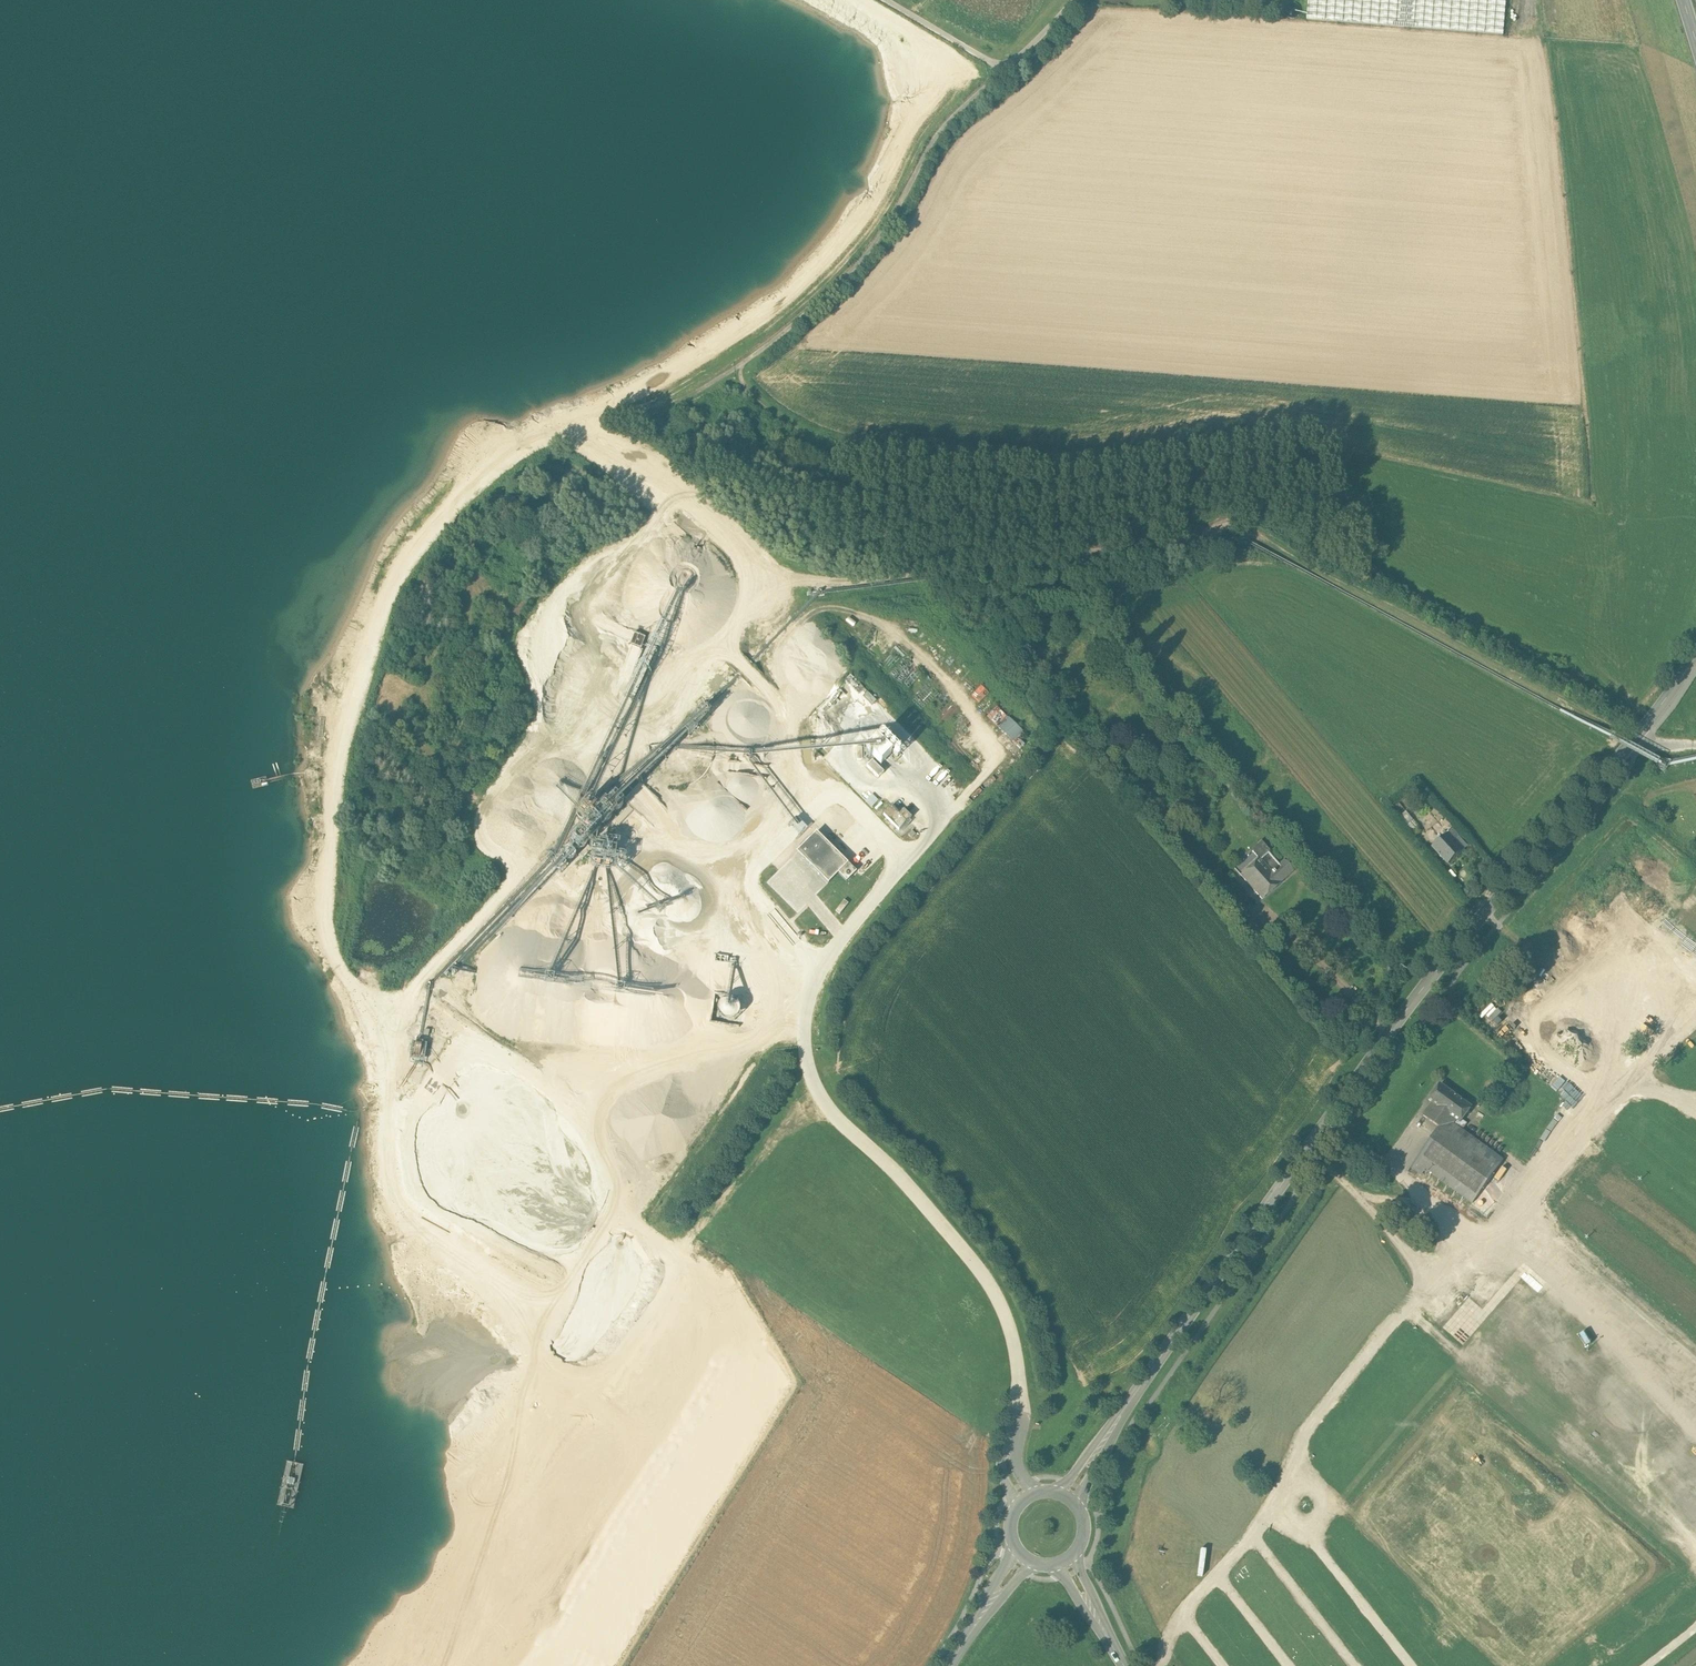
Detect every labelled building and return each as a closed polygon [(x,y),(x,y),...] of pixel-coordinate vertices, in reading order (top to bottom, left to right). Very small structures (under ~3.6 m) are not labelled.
[(1308,21),(1504,36),(1505,29),(1507,0),(1309,0),(1308,21)] [(983,684),(971,694),(979,703),(991,693),(983,684)] [(1014,740),(1025,730),(1009,715),(999,725),(1014,740)] [(1106,724),(1099,730),(1112,743),(1118,737),(1106,724)] [(902,755),(883,737),(867,754),(885,772),(902,755)] [(874,792),(867,799),(873,806),(880,799),(874,792)] [(902,814),(893,806),(885,814),(905,833),(917,821),(906,810),(902,814)] [(1398,815),(1404,824),(1411,819),(1405,810),(1398,815)] [(1424,831),(1414,821),(1409,825),(1419,836),(1424,831)] [(1457,828),(1439,846),(1456,864),(1469,851),(1459,840),(1464,836),(1457,828)] [(858,871),(818,832),(798,853),(830,884),(840,873),(848,881),(858,871)] [(1274,850),(1264,839),(1254,849),(1257,853),(1240,868),(1244,872),(1237,878),(1251,893),(1255,890),(1266,901),(1299,872),(1287,859),(1282,863),(1273,852),(1274,850)] [(1523,1049),(1519,1053),(1528,1062),(1532,1059),(1523,1049)] [(1473,1108),(1441,1085),(1429,1100),(1433,1103),(1428,1109),(1427,1108),(1422,1115),(1440,1128),(1448,1134),(1454,1126),(1457,1122),(1461,1124),(1473,1108)] [(1454,1126),(1448,1134),(1440,1128),(1411,1167),(1423,1176),(1427,1170),(1474,1204),(1504,1162),(1454,1126)]
